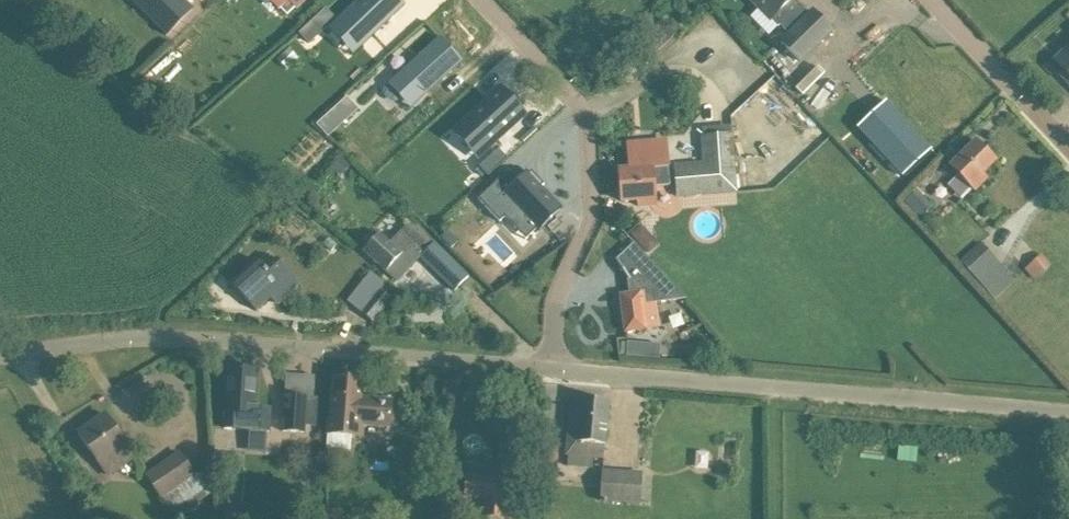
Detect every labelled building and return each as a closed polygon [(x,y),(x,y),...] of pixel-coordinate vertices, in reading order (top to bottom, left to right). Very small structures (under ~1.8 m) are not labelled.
[(406,5),(401,0),(361,0),(339,21),(363,46),(406,5)] [(787,33),(778,42),(799,63),(832,30),(812,10),(809,13),(795,0),(755,0),(787,33)] [(322,31),(313,21),(300,33),(309,43),(322,31)] [(441,37),(397,78),(421,103),(464,61),(441,37)] [(1055,60),(1062,68),(1058,72),(1068,83),(1068,48),(1055,60)] [(804,154),(828,134),(776,75),(736,110),(742,117),(775,88),(797,114),(781,128),(804,154)] [(502,87),(463,123),(486,149),(525,113),(502,87)] [(331,112),(341,124),(358,109),(347,98),(331,112)] [(887,101),(858,128),(901,176),(931,149),(887,101)] [(702,162),(673,164),(676,198),(739,192),(734,133),(732,133),(731,125),(702,127),(703,135),(700,136),(702,162)] [(627,143),(630,169),(619,170),(622,201),(638,200),(639,206),(657,204),(655,186),(669,185),(668,168),(669,168),(667,140),(627,143)] [(976,141),(951,166),(975,190),(987,178),(983,173),(995,161),(976,141)] [(339,176),(349,165),(341,157),(331,167),(339,176)] [(539,231),(563,209),(542,187),(544,184),(543,183),(541,185),(527,170),(498,198),(489,188),(478,199),(500,222),(516,207),(539,231)] [(632,234),(640,243),(648,236),(648,231),(642,225),(632,234)] [(441,237),(450,246),(451,248),(458,241),(447,231),(441,237)] [(401,253),(379,233),(363,251),(397,281),(419,256),(407,246),(401,253)] [(421,255),(423,256),(455,290),(469,276),(434,242),(421,255)] [(992,301),(1015,281),(981,242),(958,262),(992,301)] [(1034,280),(1052,266),(1042,254),(1024,268),(1034,280)] [(264,268),(256,261),(231,283),(256,310),(273,295),(279,302),(278,303),(279,304),(301,283),(276,256),(264,268)] [(626,263),(630,294),(621,295),(626,331),(660,326),(656,302),(669,300),(666,273),(647,276),(645,261),(626,263)] [(937,285),(950,273),(940,262),(927,274),(937,285)] [(383,284),(369,302),(361,312),(373,322),(396,294),(383,284)] [(645,358),(646,343),(627,341),(626,356),(645,358)] [(225,428),(269,431),(270,414),(256,413),(258,370),(228,369),(225,428)] [(328,440),(327,449),(348,451),(350,436),(363,438),(364,425),(389,427),(392,398),(362,396),(363,380),(333,377),(328,440)] [(282,431),(304,433),(307,397),(284,396),(282,431)] [(571,398),(566,454),(569,455),(568,466),(593,468),(593,457),(604,457),(609,401),(571,398)] [(79,433),(85,442),(109,475),(136,456),(106,414),(79,433)] [(557,463),(558,442),(546,442),(545,462),(557,463)] [(146,475),(162,498),(176,518),(211,494),(207,474),(194,474),(179,452),(146,475)] [(467,470),(464,498),(483,500),(481,516),(507,518),(512,475),(467,470)] [(640,503),(642,473),(604,471),(602,501),(640,503)] [(342,509),(325,508),(324,518),(341,518),(342,509)]
